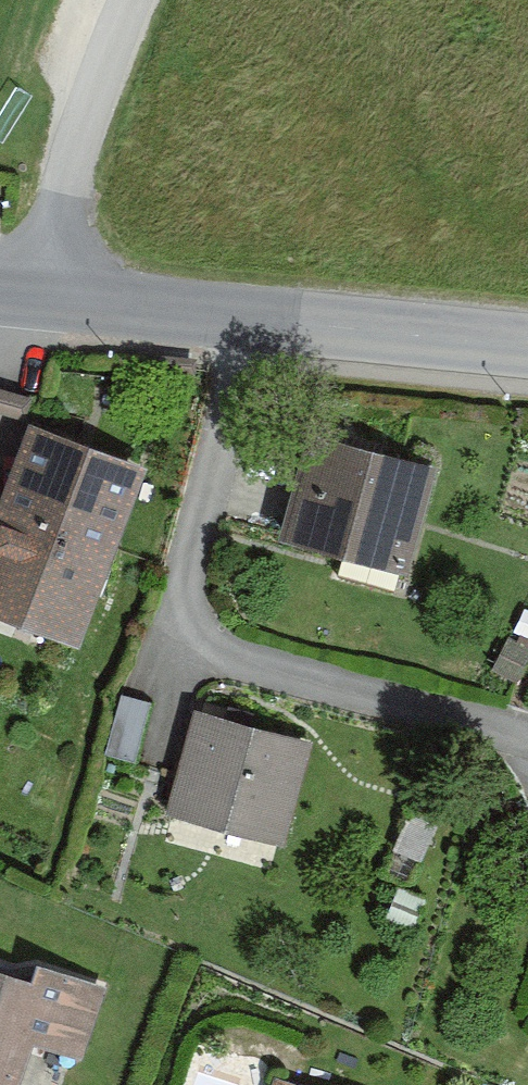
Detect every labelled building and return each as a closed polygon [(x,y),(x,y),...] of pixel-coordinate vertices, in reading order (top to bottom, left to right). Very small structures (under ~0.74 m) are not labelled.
[(2,418),(0,423),(0,634),(51,653),(123,463),(2,418)] [(424,483),(276,446),(251,551),(398,587),(424,483)] [(300,753),(184,720),(156,816),(272,850),(300,753)] [(17,991),(0,986),(0,1084),(6,1084),(16,1051),(75,1068),(98,992),(23,970),(17,991)] [(275,1065),(269,1084),(336,1084),(275,1065)]
